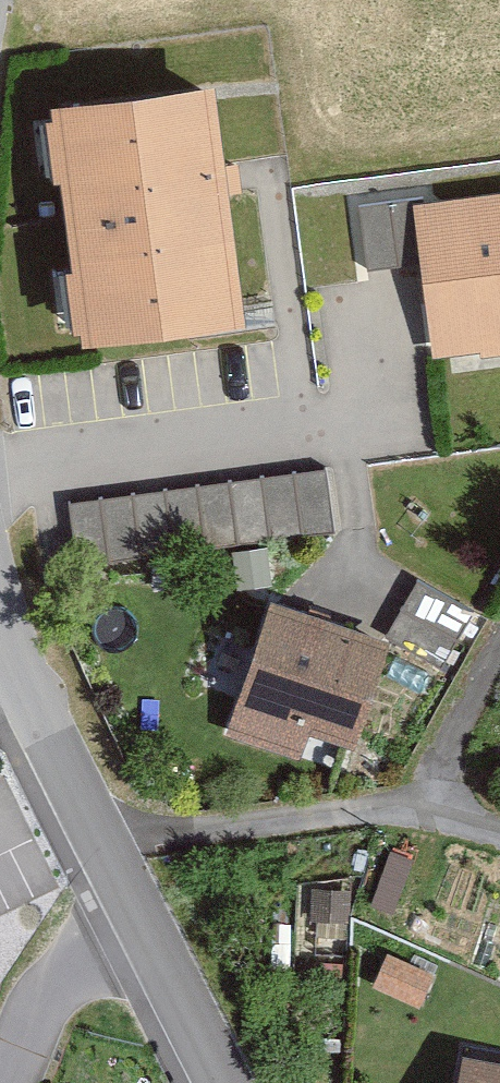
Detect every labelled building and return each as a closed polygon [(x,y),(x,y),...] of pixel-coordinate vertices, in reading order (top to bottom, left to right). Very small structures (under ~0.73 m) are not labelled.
[(212,91),(50,111),(79,345),(241,326),(212,91)] [(418,210),(439,361),(499,352),(499,199),(418,210)] [(323,476),(70,512),(79,572),(332,536),(323,476)] [(468,614),(416,590),(389,646),(400,650),(441,670),(468,614)] [(389,646),(280,607),(235,736),(307,762),(317,735),(363,752),(400,650),(389,646)] [(218,687),(247,693),(261,619),(232,614),(218,687)] [(434,974),(388,955),(374,988),(420,1007),(434,974)] [(470,1065),(467,1082),(499,1082),(499,1070),(470,1065)]
